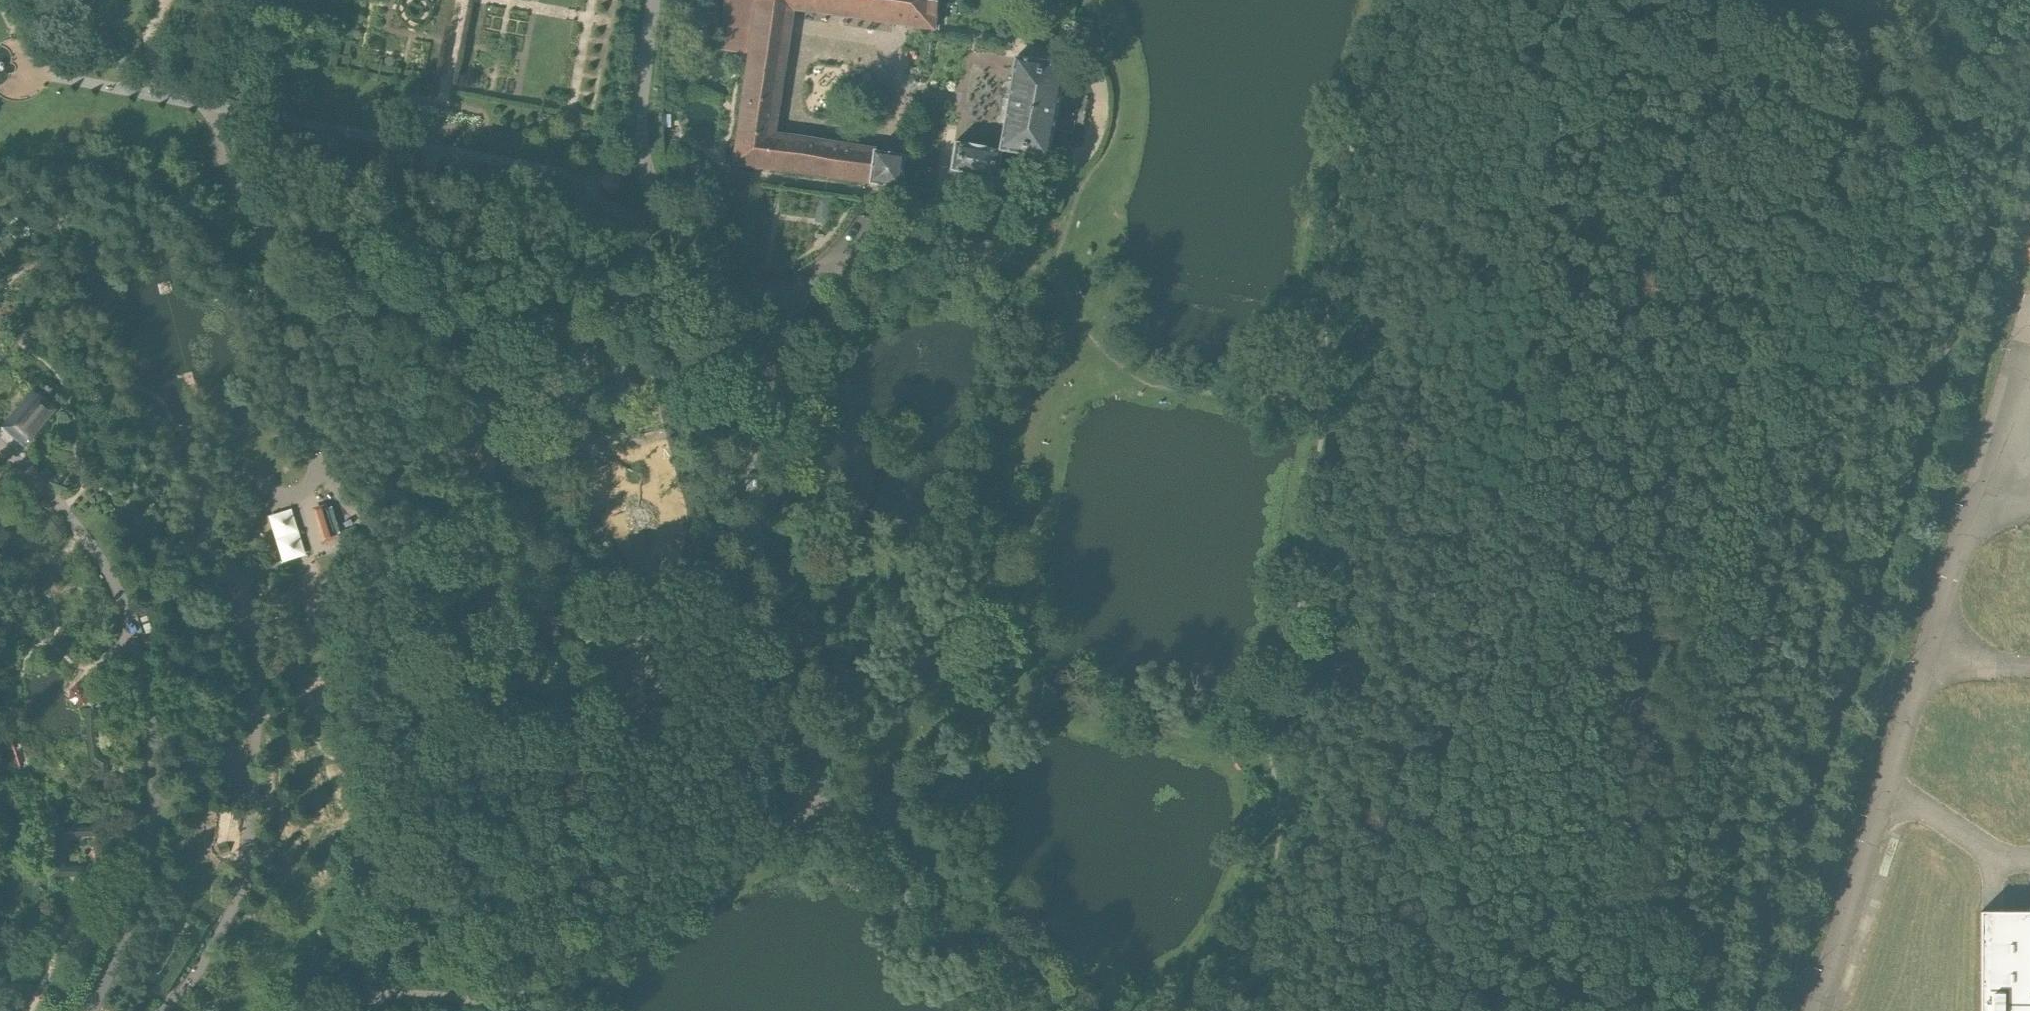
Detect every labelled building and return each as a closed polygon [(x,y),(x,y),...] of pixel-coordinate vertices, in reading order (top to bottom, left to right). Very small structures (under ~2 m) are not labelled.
[(721,30),(718,50),(750,54),(734,164),(870,183),(870,184),(900,188),(905,156),(772,136),(790,8),(903,25),(934,29),(938,0),(725,0),(721,30)] [(954,142),(950,170),(997,178),(998,171),(1003,172),(1004,165),(999,165),(1002,151),(1048,159),(1052,130),(1071,133),(1073,121),(1083,123),(1085,112),(1075,110),(1077,98),(1059,95),(1064,66),(1015,58),(1011,81),(1008,98),(1008,100),(1001,99),(1000,107),(1006,108),(1006,110),(1003,127),(999,149),(987,147),(987,146),(980,145),(980,144),(975,143),(975,144),(968,143),(968,144),(954,142)] [(444,195),(446,185),(432,182),(430,193),(444,195)] [(24,444),(28,439),(14,426),(33,403),(48,416),(57,406),(33,387),(1,425),(24,444)] [(14,426),(28,439),(48,416),(33,403),(14,426)] [(326,538),(336,535),(341,534),(332,507),(328,508),(318,511),(326,538)] [(271,516),(284,563),(308,556),(295,510),(271,516)] [(90,697),(84,684),(73,685),(73,687),(69,689),(69,699),(78,704),(86,707),(91,761),(100,765),(100,769),(88,782),(103,803),(99,818),(92,825),(57,827),(55,827),(55,852),(55,877),(69,877),(74,876),(80,876),(97,875),(97,864),(65,866),(64,837),(96,835),(111,821),(114,802),(101,783),(110,775),(108,760),(99,755),(96,706),(90,697)] [(1995,1010),(2029,1010),(2029,907),(1999,906),(1995,1010)]
